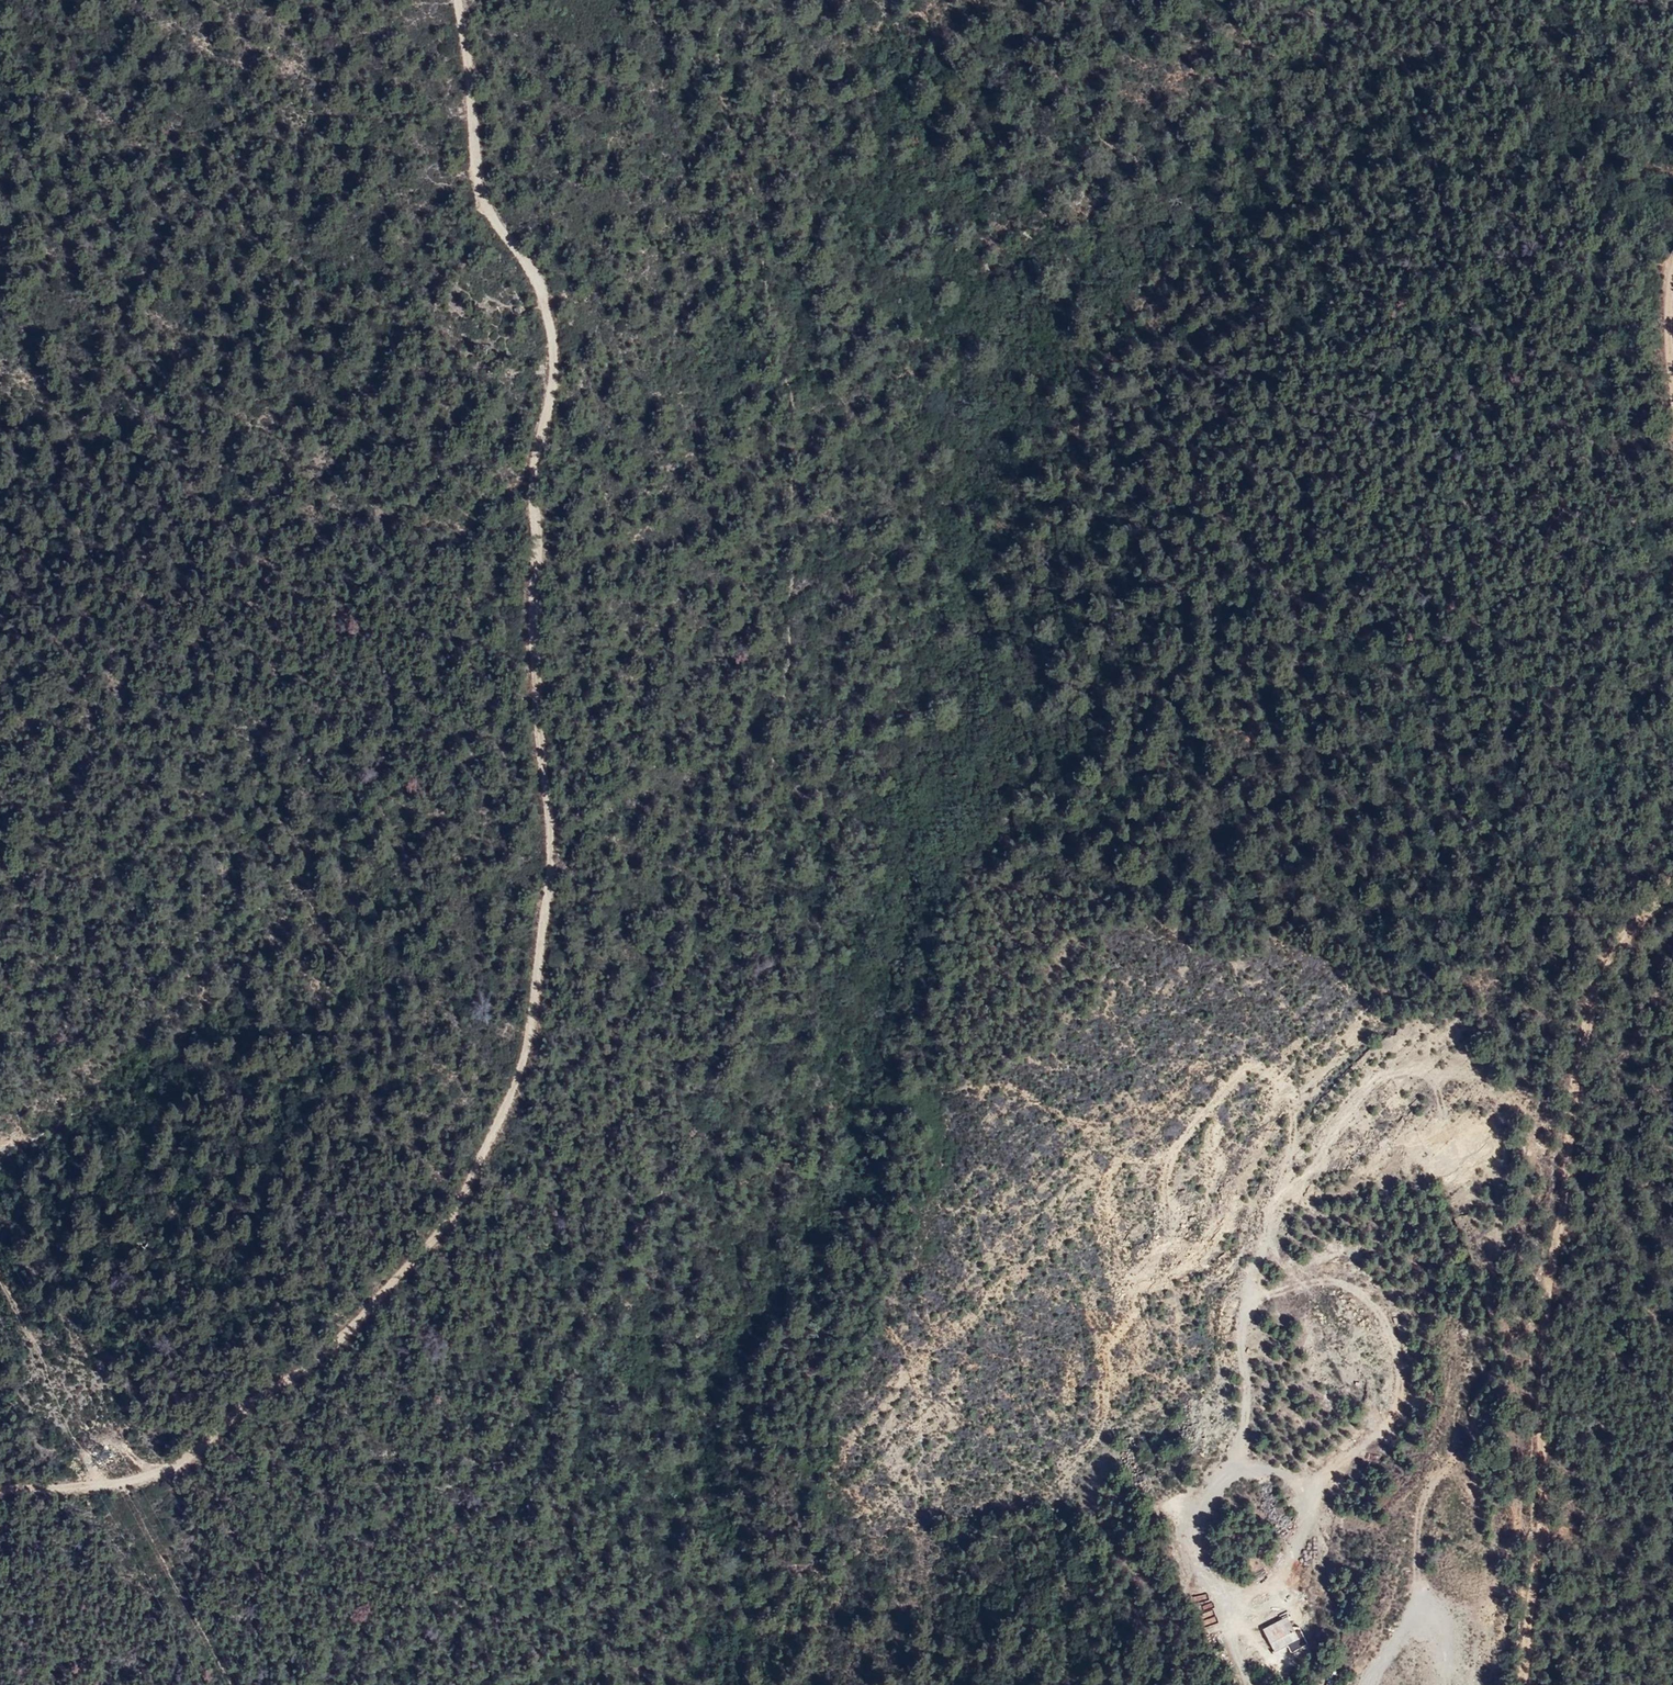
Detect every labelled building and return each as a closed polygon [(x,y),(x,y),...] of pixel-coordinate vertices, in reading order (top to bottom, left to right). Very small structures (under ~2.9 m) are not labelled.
[(1254,1583),(1260,1593),(1271,1587),(1266,1577),(1254,1583)] [(1240,1604),(1253,1598),(1247,1586),(1234,1593),(1240,1604)] [(1287,1618),(1262,1632),(1274,1650),(1298,1636),(1287,1618)]
